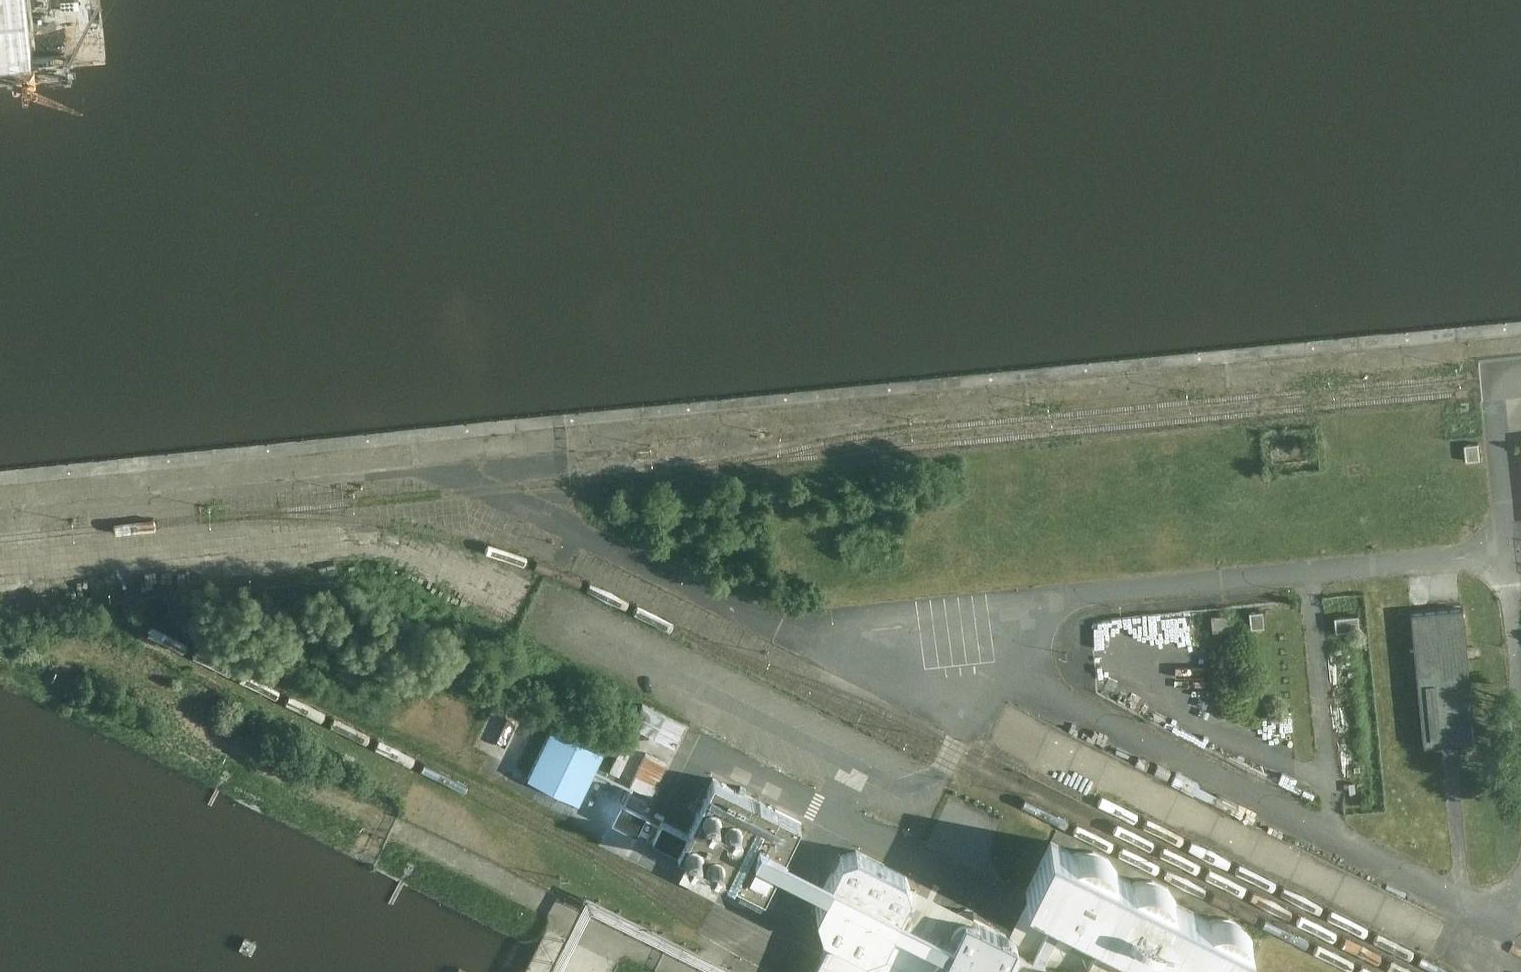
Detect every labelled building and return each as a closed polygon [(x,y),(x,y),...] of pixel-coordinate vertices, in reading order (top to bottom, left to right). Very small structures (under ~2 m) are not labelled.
[(1463,609),(1411,613),(1423,750),(1473,745),(1463,609)] [(1263,629),(1262,615),(1250,616),(1251,630),(1263,629)] [(1230,632),(1229,619),(1211,620),(1211,633),(1230,632)] [(1358,632),(1357,619),(1335,621),(1336,634),(1358,632)] [(575,798),(597,754),(553,732),(530,776),(575,798)] [(766,904),(804,831),(713,788),(689,836),(664,824),(653,847),(680,860),(688,864),(678,881),(718,901),(728,885),(766,904)] [(1271,949),(1054,842),(1012,926),(859,850),(840,856),(815,908),(820,929),(833,935),(819,962),(814,971),(1259,971),(1271,949)]
